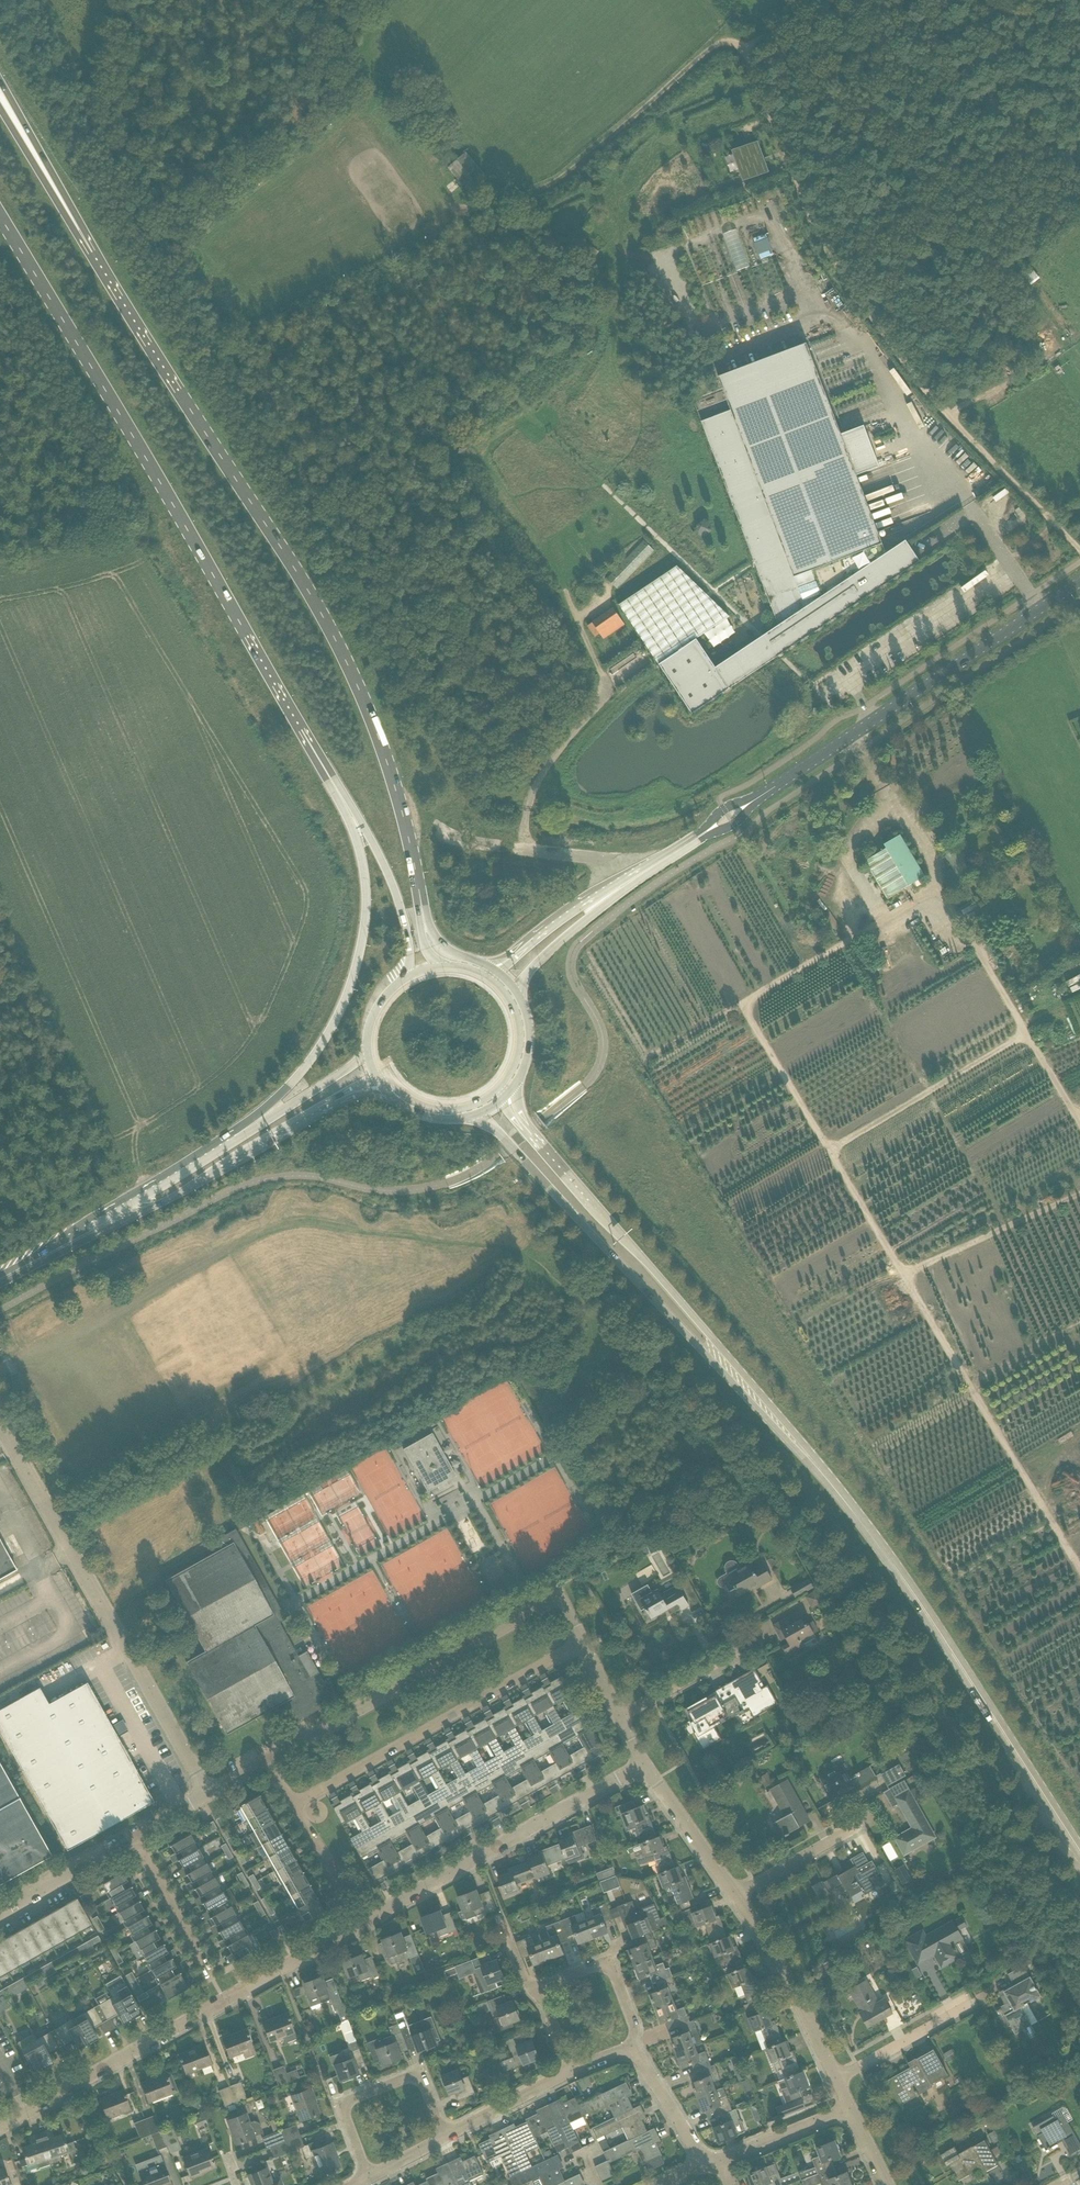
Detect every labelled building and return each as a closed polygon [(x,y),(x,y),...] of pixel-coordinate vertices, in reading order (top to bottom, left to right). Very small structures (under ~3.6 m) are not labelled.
[(758,143),(734,152),(744,180),(768,171),(758,143)] [(446,166),(469,193),(486,179),(463,152),(446,166)] [(767,233),(753,236),(759,259),(772,256),(767,233)] [(677,566),(619,605),(645,643),(658,662),(692,714),(733,687),(730,683),(746,673),(749,671),(774,654),(776,653),(779,651),(786,646),(789,644),(792,648),(803,640),(920,562),(919,560),(906,541),(886,554),(807,344),(718,377),(731,410),(701,422),(779,626),(718,666),(716,668),(696,639),(730,617),(677,566)] [(847,443),(857,474),(874,468),(870,456),(858,460),(855,451),(865,448),(862,438),(847,443)] [(967,478),(976,495),(986,489),(977,472),(967,478)] [(606,578),(617,589),(624,582),(630,575),(639,567),(654,550),(646,542),(643,540),(624,559),(611,573),(609,574),(606,578)] [(593,623),(588,626),(595,637),(600,633),(593,623)] [(886,848),(865,861),(887,899),(925,876),(906,844),(900,835),(884,844),(886,848)] [(1079,980),(1079,975),(1066,980),(1068,985),(1079,980)] [(427,1481),(423,1484),(427,1492),(437,1486),(439,1489),(447,1485),(446,1481),(456,1476),(451,1468),(447,1470),(438,1454),(442,1452),(432,1433),(403,1449),(414,1468),(418,1465),(427,1481)] [(88,1450),(82,1439),(67,1447),(73,1458),(88,1450)] [(510,1505),(575,1504),(557,1467),(488,1501),(494,1513),(510,1505)] [(222,1548),(165,1580),(205,1651),(186,1662),(226,1734),(283,1702),(294,1723),(305,1716),(302,1711),(310,1706),(310,1707),(331,1695),(306,1651),(298,1656),(279,1622),(286,1619),(235,1529),(217,1539),(222,1548)] [(662,1536),(656,1539),(660,1546),(666,1543),(662,1536)] [(15,1572),(0,1543),(0,1580),(15,1572)] [(720,1586),(721,1586),(723,1587),(724,1586),(726,1586),(729,1591),(736,1588),(739,1594),(753,1586),(755,1588),(772,1579),(762,1562),(753,1568),(750,1563),(738,1570),(737,1568),(724,1575),(720,1578),(719,1579),(718,1582),(719,1585),(720,1586)] [(810,1579),(800,1584),(805,1592),(814,1587),(810,1579)] [(631,1594),(641,1611),(646,1608),(652,1618),(668,1609),(671,1615),(689,1605),(678,1586),(661,1596),(658,1590),(653,1593),(648,1584),(631,1594)] [(817,1589),(805,1595),(811,1607),(823,1601),(817,1589)] [(804,1624),(802,1619),(803,1619),(799,1611),(773,1625),(779,1636),(784,1634),(789,1643),(783,1647),(787,1655),(805,1645),(804,1644),(816,1637),(814,1633),(819,1631),(813,1621),(808,1623),(808,1622),(804,1624)] [(767,1702),(772,1699),(765,1686),(760,1689),(757,1685),(760,1683),(752,1670),(733,1681),(735,1684),(728,1688),(734,1698),(720,1705),(714,1696),(703,1702),(687,1711),(686,1712),(693,1723),(697,1731),(694,1732),(692,1734),(695,1739),(700,1747),(703,1745),(704,1746),(708,1743),(709,1744),(712,1742),(711,1741),(715,1739),(708,1727),(719,1721),(719,1722),(723,1720),(722,1719),(726,1717),(722,1711),(723,1711),(722,1709),(733,1703),(733,1704),(737,1701),(745,1696),(751,1707),(755,1713),(768,1705),(767,1702)] [(552,1685),(545,1690),(553,1705),(565,1698),(573,1713),(561,1719),(567,1729),(586,1719),(562,1676),(551,1683),(552,1685)] [(67,1850),(154,1802),(114,1730),(87,1682),(82,1685),(48,1704),(39,1687),(0,1709),(0,1731),(67,1850)] [(533,1695),(525,1700),(534,1715),(545,1709),(554,1723),(542,1730),(548,1740),(557,1735),(567,1729),(561,1719),(553,1705),(545,1690),(543,1686),(544,1685),(544,1684),(542,1686),(542,1687),(531,1693),(533,1695)] [(514,1706),(506,1710),(515,1726),(526,1719),(534,1734),(523,1740),(529,1751),(548,1740),(542,1730),(534,1715),(525,1700),(523,1697),(525,1696),(525,1695),(523,1697),(523,1698),(512,1704),(514,1706)] [(494,1717),(487,1721),(496,1737),(507,1730),(515,1745),(504,1751),(510,1762),(529,1751),(523,1740),(515,1726),(506,1710),(504,1708),(506,1707),(506,1706),(503,1707),(504,1709),(493,1715),(494,1717)] [(475,1728),(468,1732),(476,1747),(488,1741),(496,1755),(485,1762),(491,1773),(500,1767),(510,1762),(504,1751),(496,1737),(487,1721),(485,1718),(487,1717),(484,1718),(485,1719),(474,1725),(475,1728)] [(569,1755),(576,1768),(605,1752),(586,1719),(567,1729),(557,1735),(563,1745),(563,1744),(580,1735),(586,1746),(569,1755)] [(456,1739),(449,1743),(457,1758),(469,1752),(477,1766),(465,1773),(471,1783),(491,1773),(485,1762),(482,1757),(479,1752),(476,1747),(468,1732),(466,1729),(468,1728),(465,1729),(466,1730),(455,1736),(456,1739)] [(540,1772),(547,1784),(576,1768),(569,1755),(563,1744),(563,1745),(557,1735),(548,1740),(529,1751),(534,1761),(535,1761),(551,1751),(557,1762),(541,1771),(540,1772)] [(437,1749),(429,1754),(438,1769),(450,1762),(458,1777),(446,1784),(452,1794),(471,1783),(465,1773),(457,1758),(449,1743),(447,1740),(449,1739),(449,1738),(446,1740),(447,1741),(436,1747),(437,1749)] [(418,1760),(410,1764),(419,1780),(431,1773),(439,1788),(427,1794),(433,1805),(443,1800),(452,1794),(446,1784),(438,1769),(429,1754),(428,1751),(430,1750),(429,1749),(427,1751),(428,1752),(417,1758),(418,1760)] [(511,1788),(519,1800),(547,1784),(540,1772),(541,1771),(535,1761),(534,1761),(529,1751),(510,1762),(500,1767),(505,1777),(506,1777),(522,1767),(529,1778),(512,1788),(511,1788)] [(399,1771),(391,1775),(400,1791),(411,1784),(420,1799),(408,1805),(414,1816),(433,1805),(427,1794),(419,1780),(410,1764),(409,1762),(411,1761),(410,1760),(408,1761),(408,1762),(398,1769),(399,1771)] [(48,1858),(0,1763),(0,1882),(48,1858)] [(881,1774),(887,1786),(906,1775),(899,1764),(881,1774)] [(824,1785),(823,1786),(832,1801),(847,1792),(847,1791),(876,1774),(870,1765),(849,1778),(846,1772),(835,1769),(820,1777),(824,1785)] [(483,1804),(490,1817),(519,1800),(511,1788),(512,1788),(506,1777),(505,1777),(500,1767),(491,1773),(471,1783),(477,1793),(494,1784),(500,1794),(483,1804)] [(380,1782),(372,1786),(381,1801),(392,1795),(401,1809),(389,1816),(395,1826),(414,1816),(408,1805),(400,1791),(391,1775),(390,1772),(392,1771),(391,1771),(389,1772),(389,1773),(378,1779),(380,1782)] [(768,1773),(760,1777),(765,1787),(774,1782),(768,1773)] [(913,1828),(895,1838),(905,1854),(935,1837),(913,1799),(925,1793),(920,1785),(910,1790),(905,1780),(883,1792),(889,1802),(898,1797),(902,1803),(900,1804),(913,1828)] [(773,1823),(781,1837),(800,1827),(798,1824),(808,1818),(787,1781),(772,1789),(786,1815),(773,1823)] [(361,1792),(353,1797),(362,1812),(373,1806),(381,1820),(370,1827),(376,1837),(385,1832),(395,1826),(389,1816),(381,1801),(372,1786),(371,1783),(372,1782),(370,1783),(370,1784),(359,1790),(361,1792)] [(452,1794),(443,1800),(448,1809),(465,1800),(471,1811),(454,1820),(461,1833),(490,1817),(483,1804),(477,1793),(471,1783),(452,1794)] [(350,1838),(356,1848),(376,1837),(370,1827),(362,1812),(353,1797),(351,1794),(353,1793),(353,1792),(350,1794),(351,1795),(340,1801),(342,1803),(334,1808),(332,1805),(334,1804),(334,1803),(331,1805),(342,1824),(355,1817),(363,1831),(350,1838)] [(260,1811),(266,1808),(259,1796),(260,1795),(259,1794),(239,1806),(246,1819),(260,1811)] [(414,1816),(419,1826),(420,1825),(436,1816),(442,1827),(426,1836),(425,1836),(433,1849),(461,1833),(454,1820),(448,1809),(443,1800),(433,1805),(414,1816)] [(635,1824),(643,1842),(643,1843),(657,1837),(648,1815),(645,1816),(644,1813),(648,1812),(644,1804),(636,1807),(634,1800),(615,1807),(618,1815),(622,1814),(628,1827),(635,1824)] [(267,1824),(273,1821),(266,1808),(267,1808),(267,1807),(266,1808),(260,1811),(246,1819),(253,1832),(267,1824)] [(216,1819),(220,1826),(225,1824),(220,1816),(216,1819)] [(395,1826),(385,1832),(391,1842),(408,1832),(414,1843),(397,1852),(397,1853),(404,1865),(433,1849),(425,1836),(426,1836),(420,1825),(419,1826),(414,1816),(395,1826)] [(208,1823),(212,1830),(217,1827),(213,1820),(208,1823)] [(274,1837),(280,1833),(273,1821),(274,1821),(274,1820),(273,1821),(267,1824),(253,1832),(249,1834),(256,1848),(261,1845),(261,1844),(274,1837)] [(559,1841),(560,1843),(565,1857),(567,1860),(580,1855),(577,1847),(597,1840),(591,1825),(569,1833),(570,1836),(559,1841)] [(223,1832),(227,1839),(232,1836),(228,1829),(223,1832)] [(376,1837),(356,1848),(362,1858),(379,1848),(385,1859),(368,1869),(375,1882),(404,1865),(397,1853),(397,1852),(391,1842),(385,1832),(376,1837)] [(287,1846),(280,1834),(281,1833),(280,1833),(274,1837),(261,1844),(261,1845),(268,1857),(282,1849),(281,1849),(287,1846)] [(179,1851),(183,1857),(198,1848),(197,1848),(194,1842),(195,1842),(190,1834),(169,1846),(170,1846),(175,1853),(179,1851)] [(656,1860),(661,1873),(675,1868),(675,1867),(667,1846),(663,1847),(659,1836),(657,1837),(643,1843),(643,1842),(632,1846),(635,1854),(635,1855),(639,1865),(656,1860)] [(221,1845),(225,1852),(230,1849),(226,1843),(221,1845)] [(528,1859),(529,1861),(530,1861),(535,1875),(536,1878),(549,1873),(546,1864),(565,1857),(560,1843),(538,1852),(539,1855),(528,1859)] [(289,1862),(294,1859),(287,1847),(289,1846),(288,1845),(287,1846),(281,1849),(282,1849),(268,1857),(275,1870),(289,1862)] [(187,1865),(191,1871),(206,1863),(206,1862),(205,1862),(202,1857),(203,1856),(198,1848),(183,1857),(177,1860),(178,1860),(183,1868),(187,1865)] [(234,1851),(238,1857),(242,1855),(238,1848),(234,1851)] [(230,1849),(225,1852),(229,1859),(234,1856),(230,1849)] [(829,1892),(836,1888),(835,1887),(842,1883),(853,1903),(863,1897),(862,1894),(864,1893),(865,1894),(876,1888),(876,1886),(881,1883),(877,1874),(879,1873),(874,1864),(871,1866),(863,1852),(850,1859),(854,1866),(839,1875),(838,1874),(823,1882),(822,1881),(813,1886),(820,1899),(830,1893),(829,1892)] [(242,1855),(238,1857),(242,1864),(246,1862),(242,1855)] [(296,1875),(301,1872),(295,1859),(296,1859),(295,1858),(294,1859),(289,1862),(275,1870),(282,1883),(296,1875)] [(530,1861),(529,1861),(508,1870),(509,1873),(498,1877),(505,1896),(520,1891),(516,1883),(535,1875),(530,1861)] [(195,1879),(199,1885),(199,1886),(213,1877),(210,1871),(211,1871),(206,1863),(191,1871),(185,1874),(185,1875),(186,1874),(191,1882),(195,1879)] [(597,1873),(600,1881),(617,1875),(614,1866),(597,1873)] [(675,1868),(661,1873),(658,1874),(664,1888),(665,1887),(668,1896),(675,1894),(681,1909),(691,1906),(689,1900),(693,1898),(685,1876),(682,1877),(677,1866),(675,1867),(675,1868)] [(237,1874),(241,1881),(246,1878),(242,1871),(237,1874)] [(303,1888),(309,1884),(302,1872),(303,1872),(303,1871),(301,1872),(296,1875),(282,1883),(289,1895),(303,1888)] [(108,1891),(111,1897),(124,1890),(121,1884),(125,1881),(122,1872),(102,1883),(107,1891),(108,1891)] [(908,1872),(900,1877),(904,1884),(912,1880),(908,1872)] [(249,1876),(252,1883),(257,1880),(253,1874),(249,1876)] [(936,1875),(935,1879),(936,1882),(940,1883),(943,1881),(944,1878),(942,1875),(939,1874),(936,1875)] [(616,1875),(600,1882),(604,1892),(620,1886),(616,1875)] [(204,1894),(207,1900),(222,1891),(221,1891),(218,1885),(219,1885),(215,1878),(214,1878),(213,1877),(199,1886),(199,1885),(193,1889),(195,1889),(199,1896),(204,1894)] [(246,1878),(241,1881),(245,1887),(250,1885),(246,1878)] [(257,1880),(252,1883),(256,1890),(260,1887),(257,1880)] [(895,1880),(889,1883),(895,1893),(901,1890),(895,1880)] [(310,1900),(316,1897),(309,1885),(310,1884),(309,1884),(303,1888),(289,1895),(297,1908),(310,1900)] [(116,1905),(119,1911),(119,1912),(132,1904),(129,1898),(133,1895),(129,1887),(124,1890),(111,1897),(110,1897),(115,1906),(116,1905)] [(496,1908),(489,1891),(478,1895),(476,1890),(458,1897),(463,1910),(458,1911),(461,1920),(466,1918),(467,1919),(496,1908)] [(212,1908),(215,1914),(230,1906),(230,1905),(229,1906),(226,1900),(227,1899),(222,1891),(207,1900),(201,1903),(202,1904),(203,1903),(207,1911),(212,1908)] [(79,1896),(84,1903),(88,1900),(84,1893),(79,1896)] [(261,1899),(266,1907),(270,1905),(266,1896),(261,1899)] [(323,1910),(320,1905),(316,1898),(317,1897),(317,1896),(316,1897),(310,1900),(297,1908),(304,1921),(325,1910),(324,1909),(323,1910)] [(65,1905),(67,1908),(80,1931),(92,1925),(77,1898),(65,1905)] [(253,1903),(257,1910),(262,1907),(258,1900),(253,1903)] [(124,1920),(127,1926),(128,1926),(140,1919),(140,1918),(137,1912),(141,1910),(137,1901),(132,1904),(119,1912),(119,1911),(119,1912),(123,1920),(124,1920)] [(633,1939),(635,1938),(650,1932),(651,1932),(652,1931),(669,1924),(664,1917),(660,1918),(654,1903),(635,1911),(631,1901),(617,1907),(625,1929),(629,1928),(633,1939)] [(594,1916),(586,1919),(593,1938),(608,1932),(604,1922),(613,1919),(607,1903),(591,1909),(594,1916)] [(270,1905),(266,1907),(271,1915),(275,1913),(270,1905)] [(705,1923),(712,1942),(712,1943),(727,1937),(718,1915),(715,1916),(711,1905),(698,1910),(696,1906),(682,1912),(686,1923),(695,1920),(697,1926),(705,1923)] [(220,1922),(223,1928),(223,1929),(239,1920),(238,1920),(234,1914),(235,1914),(230,1906),(215,1914),(209,1917),(210,1918),(211,1917),(215,1925),(220,1922)] [(60,1907),(53,1911),(68,1938),(80,1931),(67,1908),(62,1911),(60,1907)] [(262,1907),(257,1910),(261,1916),(266,1913),(262,1907)] [(53,1911),(41,1918),(56,1945),(68,1938),(53,1911)] [(422,1918),(426,1928),(428,1932),(436,1929),(439,1936),(457,1930),(450,1912),(441,1916),(440,1911),(422,1918)] [(560,1921),(562,1924),(567,1937),(575,1933),(579,1943),(593,1938),(586,1919),(577,1923),(575,1915),(560,1921)] [(92,1918),(96,1925),(101,1922),(97,1916),(92,1918)] [(132,1934),(136,1940),(148,1933),(145,1927),(149,1924),(145,1916),(140,1918),(140,1919),(128,1926),(127,1926),(131,1934),(132,1934)] [(958,1930),(967,1925),(962,1917),(953,1921),(925,1936),(922,1931),(905,1940),(918,1963),(935,1954),(942,1966),(959,1957),(952,1944),(963,1938),(958,1930)] [(41,1918),(29,1925),(44,1951),(56,1945),(41,1918)] [(228,1937),(231,1943),(247,1934),(246,1934),(246,1935),(242,1928),(243,1928),(239,1920),(223,1929),(223,1928),(217,1932),(218,1932),(219,1932),(223,1939),(228,1937)] [(101,1922),(96,1925),(100,1932),(104,1929),(101,1922)] [(550,1937),(542,1940),(549,1959),(563,1953),(560,1944),(568,1940),(567,1937),(562,1924),(547,1930),(550,1937)] [(29,1925),(18,1931),(33,1958),(44,1951),(29,1925)] [(277,1927),(281,1934),(286,1932),(282,1925),(277,1927)] [(269,1931),(273,1939),(279,1936),(274,1929),(269,1931)] [(140,1948),(144,1954),(144,1955),(156,1947),(153,1941),(158,1939),(153,1930),(148,1933),(136,1940),(135,1940),(139,1949),(140,1948)] [(18,1931),(6,1938),(21,1965),(33,1958),(18,1931)] [(629,1950),(634,1964),(652,1957),(648,1949),(656,1946),(651,1932),(650,1932),(635,1938),(638,1946),(629,1950)] [(384,1942),(378,1944),(384,1955),(392,1965),(410,1958),(410,1957),(419,1954),(415,1944),(411,1934),(402,1938),(400,1933),(383,1940),(384,1942)] [(227,1946),(231,1954),(236,1951),(240,1958),(255,1949),(254,1949),(250,1943),(251,1943),(247,1934),(231,1943),(225,1946),(226,1947),(227,1946)] [(98,1935),(92,1939),(95,1943),(101,1940),(98,1935)] [(549,1959),(542,1940),(534,1944),(531,1936),(516,1942),(522,1958),(531,1955),(535,1964),(549,1959)] [(723,1953),(731,1972),(731,1973),(745,1967),(737,1945),(733,1947),(729,1936),(727,1937),(712,1943),(712,1942),(710,1943),(715,1957),(723,1953)] [(0,1941),(0,1956),(9,1971),(21,1965),(6,1938),(0,1941)] [(92,1939),(86,1942),(89,1947),(92,1945),(95,1943),(92,1939)] [(86,1942),(80,1945),(83,1950),(85,1949),(89,1947),(86,1942)] [(108,1947),(112,1954),(117,1951),(113,1944),(108,1947)] [(80,1945),(74,1949),(77,1953),(78,1953),(83,1950),(80,1945)] [(92,1945),(89,1947),(85,1949),(88,1954),(95,1950),(92,1945)] [(148,1963),(152,1969),(164,1962),(161,1956),(166,1953),(161,1945),(156,1947),(144,1955),(144,1954),(143,1955),(147,1963),(148,1963)] [(74,1949),(68,1952),(71,1957),(77,1953),(74,1949)] [(85,1949),(83,1950),(78,1953),(81,1958),(88,1954),(85,1949)] [(117,1951),(112,1954),(116,1960),(121,1958),(117,1951)] [(68,1952),(62,1955),(65,1960),(71,1957),(68,1952)] [(455,1966),(459,1979),(473,1973),(481,1994),(499,1987),(499,1986),(498,1986),(496,1981),(504,1978),(497,1960),(492,1962),(489,1953),(455,1966)] [(62,1955),(56,1959),(59,1964),(65,1960),(62,1955)] [(344,1962),(348,1972),(350,1977),(358,1974),(361,1981),(373,1976),(376,1985),(383,1982),(379,1973),(378,1973),(372,1956),(363,1960),(361,1955),(344,1962)] [(9,1971),(0,1956),(0,1977),(9,1971)] [(653,1984),(656,1982),(672,1976),(669,1967),(665,1969),(663,1962),(655,1965),(652,1957),(634,1964),(640,1978),(649,1975),(653,1984)] [(56,1959),(50,1962),(53,1967),(54,1967),(59,1964),(56,1959)] [(156,1977),(160,1983),(172,1976),(169,1970),(174,1967),(169,1959),(164,1962),(152,1969),(151,1969),(156,1977)] [(50,1962),(44,1965),(47,1970),(53,1967),(50,1962)] [(44,1965),(39,1969),(41,1974),(47,1970),(44,1965)] [(997,2008),(1002,2018),(1005,2023),(1007,2021),(1015,2034),(1023,2029),(1027,2037),(1029,2036),(1030,2037),(1035,2034),(1034,2033),(1035,2033),(1020,2006),(1039,1995),(1029,1978),(1029,1977),(1023,1965),(1008,1974),(1013,1984),(998,1992),(1005,2004),(997,2008)] [(731,1973),(731,1972),(728,1974),(733,1988),(742,1984),(750,2003),(763,1998),(755,1976),(752,1977),(747,1966),(745,1967),(731,1973)] [(53,1967),(47,1970),(50,1975),(57,1971),(54,1967),(53,1967)] [(917,1967),(912,1970),(917,1978),(922,1976),(917,1967)] [(39,1969),(33,1972),(35,1977),(40,1974),(41,1974),(39,1969)] [(47,1970),(41,1974),(40,1974),(43,1979),(50,1975),(47,1970)] [(33,1972),(27,1975),(29,1980),(35,1977),(33,1972)] [(131,1972),(124,1976),(128,1982),(133,1980),(135,1978),(131,1972)] [(160,1983),(159,1983),(167,1999),(189,1987),(188,1986),(187,1987),(179,1972),(172,1976),(160,1983)] [(27,1975),(21,1979),(24,1984),(29,1980),(27,1975)] [(650,1994),(655,2008),(674,2001),(671,1993),(678,1990),(672,1976),(656,1982),(659,1990),(650,1994)] [(342,2022),(348,2019),(333,1978),(324,1982),(322,1977),(305,1984),(310,1997),(308,1998),(311,2007),(330,1999),(334,2010),(337,2009),(342,2022)] [(21,1979),(15,1982),(18,1987),(24,1984),(21,1979)] [(133,1980),(128,1982),(132,1989),(137,1986),(133,1980)] [(862,2012),(861,2013),(868,2026),(892,2012),(885,1999),(878,2003),(866,1981),(850,1990),(862,2012)] [(15,1982),(9,1985),(12,1990),(16,1988),(18,1987),(15,1982)] [(108,1991),(112,1997),(115,2002),(121,1999),(132,2018),(141,2013),(124,1982),(108,1991)] [(3,1989),(6,1994),(9,1992),(12,1990),(9,1985),(3,1989)] [(12,1990),(9,1992),(12,1997),(19,1993),(16,1988),(12,1990)] [(297,1989),(290,1991),(293,1997),(299,1995),(297,1989)] [(433,1989),(427,1992),(432,2007),(439,2005),(433,1989)] [(136,1997),(139,2002),(149,1996),(146,1991),(136,1997)] [(6,1994),(2,1996),(5,2001),(12,1997),(9,1992),(6,1994)] [(494,2018),(491,2019),(496,2032),(514,2026),(512,2022),(519,2019),(513,2001),(508,2003),(505,1994),(487,2001),(494,2018)] [(6,2016),(3,2011),(9,2008),(5,2001),(2,1996),(0,1997),(0,2019),(6,2016)] [(112,1997),(97,2005),(106,2020),(117,2014),(122,2023),(132,2018),(121,1999),(115,2002),(112,1997)] [(674,2028),(677,2027),(677,2026),(690,2021),(684,2006),(677,2009),(674,2001),(655,2008),(661,2023),(670,2019),(674,2028)] [(95,2006),(74,2018),(88,2043),(98,2037),(92,2028),(103,2022),(95,2006)] [(403,2010),(395,2013),(398,2023),(408,2050),(417,2046),(419,2051),(436,2044),(435,2041),(441,2039),(432,2016),(409,2025),(403,2010)] [(761,2029),(768,2047),(768,2048),(783,2042),(775,2020),(771,2021),(767,2010),(748,2018),(753,2032),(761,2029)] [(270,2041),(284,2035),(286,2041),(296,2038),(294,2032),(293,2032),(286,2014),(263,2023),(270,2041)] [(88,2043),(74,2018),(53,2030),(62,2045),(73,2039),(78,2048),(88,2043)] [(671,2038),(676,2053),(694,2046),(694,2045),(701,2042),(693,2020),(690,2021),(677,2026),(677,2027),(680,2035),(671,2038)] [(383,2037),(367,2043),(375,2062),(382,2059),(384,2064),(401,2057),(400,2053),(408,2050),(398,2023),(389,2027),(392,2035),(384,2039),(383,2037)] [(243,2051),(245,2057),(254,2054),(245,2030),(222,2038),(229,2056),(243,2051)] [(51,2031),(36,2039),(39,2045),(33,2049),(44,2068),(54,2062),(48,2053),(59,2047),(51,2031)] [(36,2039),(33,2033),(17,2042),(35,2073),(44,2068),(33,2049),(39,2045),(36,2039)] [(512,2052),(499,2057),(504,2071),(524,2063),(526,2070),(537,2065),(535,2059),(539,2058),(532,2040),(527,2042),(524,2033),(507,2040),(509,2044),(512,2052)] [(332,2056),(342,2080),(359,2074),(357,2069),(366,2066),(358,2046),(356,2041),(348,2044),(351,2051),(342,2054),(341,2052),(332,2056)] [(779,2059),(786,2078),(787,2078),(801,2072),(793,2051),(790,2052),(785,2041),(783,2042),(768,2048),(768,2047),(766,2048),(771,2062),(779,2059)] [(179,2055),(183,2065),(186,2073),(211,2064),(203,2046),(179,2055)] [(695,2072),(698,2071),(711,2066),(705,2051),(697,2054),(694,2046),(676,2053),(682,2067),(692,2063),(695,2072)] [(943,2054),(948,2061),(957,2056),(952,2048),(943,2054)] [(882,2083),(896,2107),(917,2095),(917,2096),(919,2095),(918,2094),(932,2086),(931,2084),(948,2074),(933,2049),(916,2059),(918,2062),(882,2083)] [(692,2083),(697,2097),(715,2090),(712,2082),(720,2080),(714,2064),(711,2066),(698,2071),(701,2079),(692,2083)] [(272,2070),(278,2085),(289,2081),(283,2065),(272,2070)] [(443,2076),(450,2094),(454,2092),(458,2101),(475,2094),(468,2076),(461,2079),(458,2070),(443,2076)] [(787,2078),(786,2078),(785,2078),(788,2087),(781,2089),(787,2105),(803,2098),(799,2089),(809,2086),(803,2071),(801,2072),(787,2078)] [(746,2072),(738,2075),(740,2080),(748,2077),(746,2072)] [(165,2075),(142,2083),(149,2103),(172,2093),(177,2091),(170,2074),(165,2076),(165,2075)] [(589,2077),(578,2082),(582,2089),(592,2084),(589,2077)] [(240,2082),(230,2086),(236,2102),(246,2097),(240,2082)] [(626,2082),(578,2104),(578,2105),(583,2116),(584,2116),(609,2104),(615,2117),(633,2108),(625,2091),(629,2089),(626,2082)] [(236,2102),(230,2086),(219,2090),(225,2106),(236,2102)] [(292,2095),(301,2120),(319,2113),(309,2089),(292,2095)] [(716,2117),(720,2115),(732,2110),(726,2096),(719,2099),(715,2090),(697,2097),(703,2112),(713,2108),(716,2117)] [(100,2099),(107,2117),(129,2109),(122,2091),(100,2099)] [(555,2102),(549,2105),(568,2147),(571,2153),(582,2148),(577,2138),(573,2128),(586,2122),(584,2117),(584,2116),(583,2116),(578,2105),(578,2104),(575,2097),(557,2106),(555,2102)] [(526,2119),(527,2121),(535,2137),(548,2131),(558,2152),(568,2147),(549,2105),(542,2108),(543,2110),(526,2119)] [(647,2131),(639,2114),(643,2112),(640,2105),(633,2108),(615,2117),(592,2127),(598,2138),(623,2126),(629,2140),(630,2139),(630,2140),(647,2131)] [(720,2115),(723,2123),(713,2127),(719,2142),(725,2139),(727,2145),(736,2142),(734,2136),(744,2132),(741,2123),(742,2122),(741,2119),(740,2120),(736,2109),(732,2110),(720,2115)] [(228,2120),(236,2143),(254,2137),(254,2136),(263,2132),(259,2123),(254,2121),(249,2122),(246,2113),(228,2120)] [(204,2114),(194,2118),(198,2126),(207,2123),(204,2114)] [(1071,2155),(1079,2150),(1079,2146),(1062,2114),(1055,2118),(1053,2115),(1032,2127),(1046,2150),(1063,2140),(1071,2155)] [(145,2119),(151,2134),(162,2130),(156,2115),(145,2119)] [(140,2139),(151,2134),(145,2119),(134,2123),(140,2139)] [(508,2127),(502,2130),(521,2172),(532,2167),(532,2166),(523,2147),(536,2140),(535,2137),(527,2121),(510,2129),(508,2127)] [(281,2130),(285,2141),(300,2135),(296,2124),(281,2130)] [(173,2126),(162,2130),(168,2146),(179,2141),(173,2126)] [(654,2128),(647,2131),(630,2140),(630,2139),(610,2148),(606,2150),(611,2161),(637,2150),(643,2163),(647,2161),(651,2169),(664,2163),(660,2155),(662,2154),(653,2137),(657,2135),(654,2128)] [(51,2130),(40,2134),(50,2164),(61,2160),(59,2154),(68,2151),(72,2163),(80,2160),(76,2148),(75,2148),(73,2141),(66,2143),(63,2134),(53,2137),(51,2130)] [(162,2130),(151,2134),(157,2150),(168,2146),(162,2130)] [(265,2136),(269,2147),(285,2141),(281,2130),(265,2136)] [(501,2156),(510,2177),(511,2177),(521,2172),(502,2130),(495,2133),(496,2136),(479,2144),(487,2163),(501,2156)] [(988,2133),(994,2143),(1000,2139),(995,2130),(988,2133)] [(32,2145),(22,2148),(26,2158),(28,2164),(36,2162),(38,2168),(50,2164),(40,2134),(29,2137),(32,2145)] [(300,2135),(285,2141),(289,2152),(302,2147),(304,2146),(304,2145),(300,2135)] [(812,2159),(818,2173),(832,2168),(828,2159),(840,2155),(835,2140),(816,2147),(820,2156),(812,2159)] [(950,2164),(957,2178),(967,2172),(968,2174),(983,2166),(986,2171),(998,2164),(985,2140),(972,2147),(958,2154),(954,2147),(940,2155),(946,2166),(950,2164)] [(273,2157),(289,2152),(285,2141),(269,2147),(273,2157)] [(313,2142),(307,2144),(312,2156),(314,2155),(321,2173),(339,2167),(330,2144),(316,2149),(313,2142)] [(183,2158),(190,2176),(214,2166),(207,2148),(183,2158)] [(544,2184),(556,2184),(565,2181),(557,2163),(561,2161),(557,2155),(532,2166),(532,2167),(521,2172),(511,2177),(510,2177),(509,2177),(513,2184),(522,2184),(540,2177),(544,2184)] [(449,2163),(459,2184),(472,2184),(470,2180),(483,2174),(475,2156),(457,2164),(455,2160),(449,2163)] [(761,2157),(751,2161),(753,2168),(763,2164),(761,2157)] [(595,2166),(595,2167),(599,2175),(612,2170),(607,2160),(595,2166)] [(427,2181),(429,2184),(459,2184),(449,2163),(442,2166),(444,2170),(426,2178),(427,2181)] [(144,2184),(166,2184),(170,2183),(163,2165),(140,2174),(144,2184)] [(766,2184),(788,2184),(802,2180),(798,2171),(779,2179),(777,2172),(769,2175),(766,2167),(747,2174),(752,2184),(762,2184),(765,2184),(766,2184)] [(9,2184),(4,2168),(0,2169),(0,2184),(6,2184),(9,2184)] [(279,2178),(271,2181),(266,2168),(248,2175),(252,2184),(282,2184),(279,2178)] [(822,2184),(852,2184),(847,2172),(835,2176),(832,2168),(818,2173),(802,2180),(804,2184),(814,2184),(821,2182),(822,2184)] [(582,2181),(583,2181),(579,2174),(565,2181),(556,2184),(583,2184),(582,2181)]
